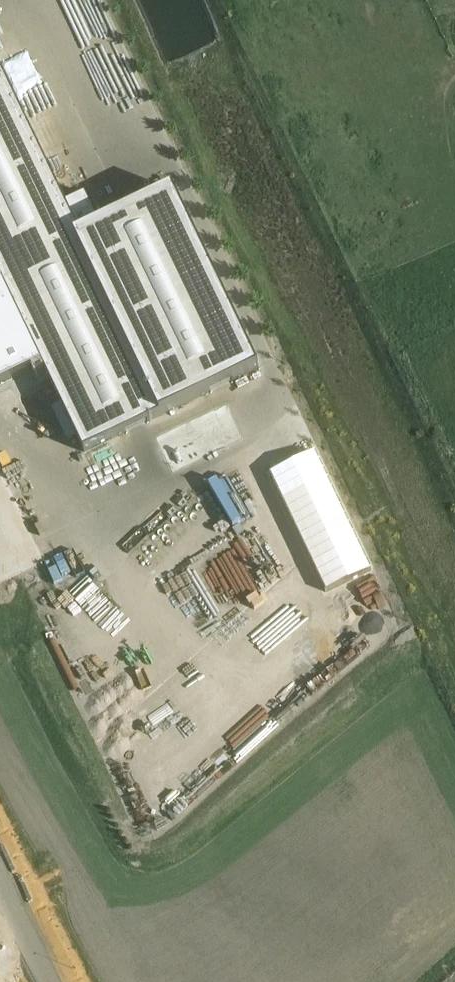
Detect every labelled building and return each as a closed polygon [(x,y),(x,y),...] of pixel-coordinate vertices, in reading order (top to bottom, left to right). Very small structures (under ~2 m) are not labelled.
[(86,452),(256,373),(172,194),(80,237),(0,67),(0,281),(5,279),(86,452)]
